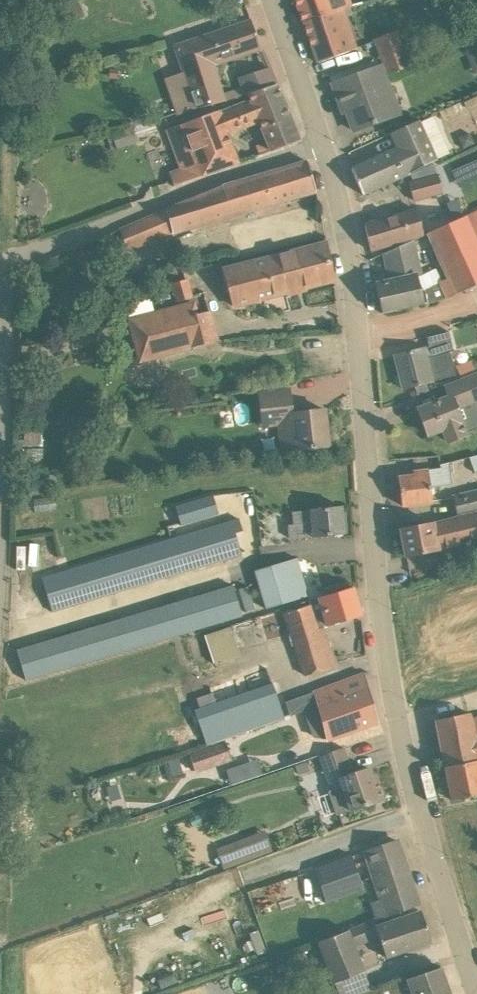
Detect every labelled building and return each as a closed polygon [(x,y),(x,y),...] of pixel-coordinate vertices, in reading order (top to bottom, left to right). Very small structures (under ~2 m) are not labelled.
[(304,21),(334,11),(343,8),(350,5),(349,0),(296,0),(304,21)] [(60,11),(64,24),(85,17),(80,4),(60,11)] [(343,8),(346,16),(352,13),(350,5),(343,8)] [(334,11),(304,21),(318,61),(348,50),(334,11)] [(250,22),(174,48),(194,107),(223,100),(211,64),(259,47),(250,22)] [(369,37),(379,64),(382,71),(388,69),(406,62),(393,28),(369,37)] [(469,64),(476,61),(476,49),(465,54),(469,64)] [(404,111),(388,69),(382,71),(379,64),(334,82),(343,106),(347,104),(356,129),(404,111)] [(239,78),(247,99),(276,88),(268,67),(239,78)] [(269,152),(298,141),(276,88),(247,99),(169,130),(183,166),(170,171),(176,187),(238,163),(232,148),(235,146),(230,135),(258,124),(269,152)] [(463,101),(467,109),(476,104),(476,95),(463,101)] [(396,148),(350,169),(361,195),(408,174),(408,173),(438,159),(420,120),(389,134),(396,148)] [(458,186),(476,178),(476,158),(451,169),(458,186)] [(306,161),(221,187),(164,211),(119,230),(128,252),(171,234),(315,191),(306,161)] [(411,199),(441,191),(436,172),(406,180),(411,199)] [(369,250),(381,248),(381,247),(405,240),(422,234),(414,210),(363,225),(369,250)] [(434,281),(443,300),(476,284),(476,211),(465,217),(423,236),(442,277),(434,281)] [(381,247),(381,248),(389,281),(374,285),(381,313),(420,304),(405,240),(381,247)] [(332,280),(333,280),(333,279),(326,243),(324,244),(221,271),(231,306),(332,279),(332,280)] [(190,297),(186,281),(172,285),(176,301),(190,297)] [(193,303),(128,320),(139,361),(189,348),(182,319),(196,315),(193,303)] [(182,319),(189,348),(216,341),(209,311),(196,315),(182,319)] [(428,357),(451,351),(446,331),(426,336),(428,347),(393,356),(402,389),(434,380),(428,357)] [(461,379),(476,373),(476,369),(474,360),(456,367),(461,379)] [(24,364),(25,375),(36,374),(35,363),(24,364)] [(476,403),(476,373),(461,379),(445,386),(449,398),(419,409),(429,435),(444,429),(449,442),(467,435),(462,422),(463,422),(459,410),(476,403)] [(280,452),(328,446),(324,410),(291,414),(288,390),(257,393),(261,427),(277,425),(280,452)] [(233,405),(236,424),(251,422),(248,403),(233,405)] [(24,446),(42,447),(43,429),(25,428),(24,446)] [(433,502),(431,487),(429,470),(413,472),(414,477),(399,478),(402,506),(433,502)] [(454,495),(459,516),(476,511),(476,489),(454,495)] [(176,506),(178,513),(182,526),(198,521),(218,514),(212,496),(176,506)] [(293,512),(294,525),(289,525),(290,539),(312,537),(344,534),(342,507),(310,510),(293,512)] [(476,541),(476,511),(459,516),(430,522),(400,529),(406,557),(437,551),(476,541)] [(242,531),(239,519),(42,578),(52,611),(241,554),(235,533),(242,531)] [(296,558),(254,571),(266,609),(308,596),(296,558)] [(24,679),(241,618),(232,586),(15,647),(24,679)] [(248,587),(236,589),(240,612),(253,610),(248,587)] [(362,616),(353,587),(325,595),(290,606),(291,611),(285,613),(305,676),(335,667),(330,651),(325,653),(318,629),(362,616)] [(213,662),(239,654),(230,625),(203,634),(213,662)] [(284,718),(266,668),(210,688),(211,694),(196,699),(200,712),(195,713),(206,745),(284,718)] [(313,692),(326,739),(377,721),(364,673),(313,692)] [(472,718),(468,712),(434,720),(452,800),(476,794),(476,716),(472,718)] [(232,761),(228,750),(225,741),(190,753),(196,772),(232,761)] [(257,760),(226,770),(231,785),(262,774),(257,760)] [(323,769),(338,814),(382,800),(374,775),(371,776),(369,768),(352,774),(348,760),(347,760),(347,761),(323,769)] [(224,871),(271,853),(264,833),(217,851),(224,871)] [(396,841),(363,853),(385,916),(418,904),(396,841)] [(358,879),(351,857),(325,865),(333,887),(358,879)] [(420,911),(375,927),(387,959),(431,943),(420,911)] [(333,983),(364,971),(349,930),(317,943),(333,983)] [(450,993),(440,967),(365,993),(449,993),(450,993)]
